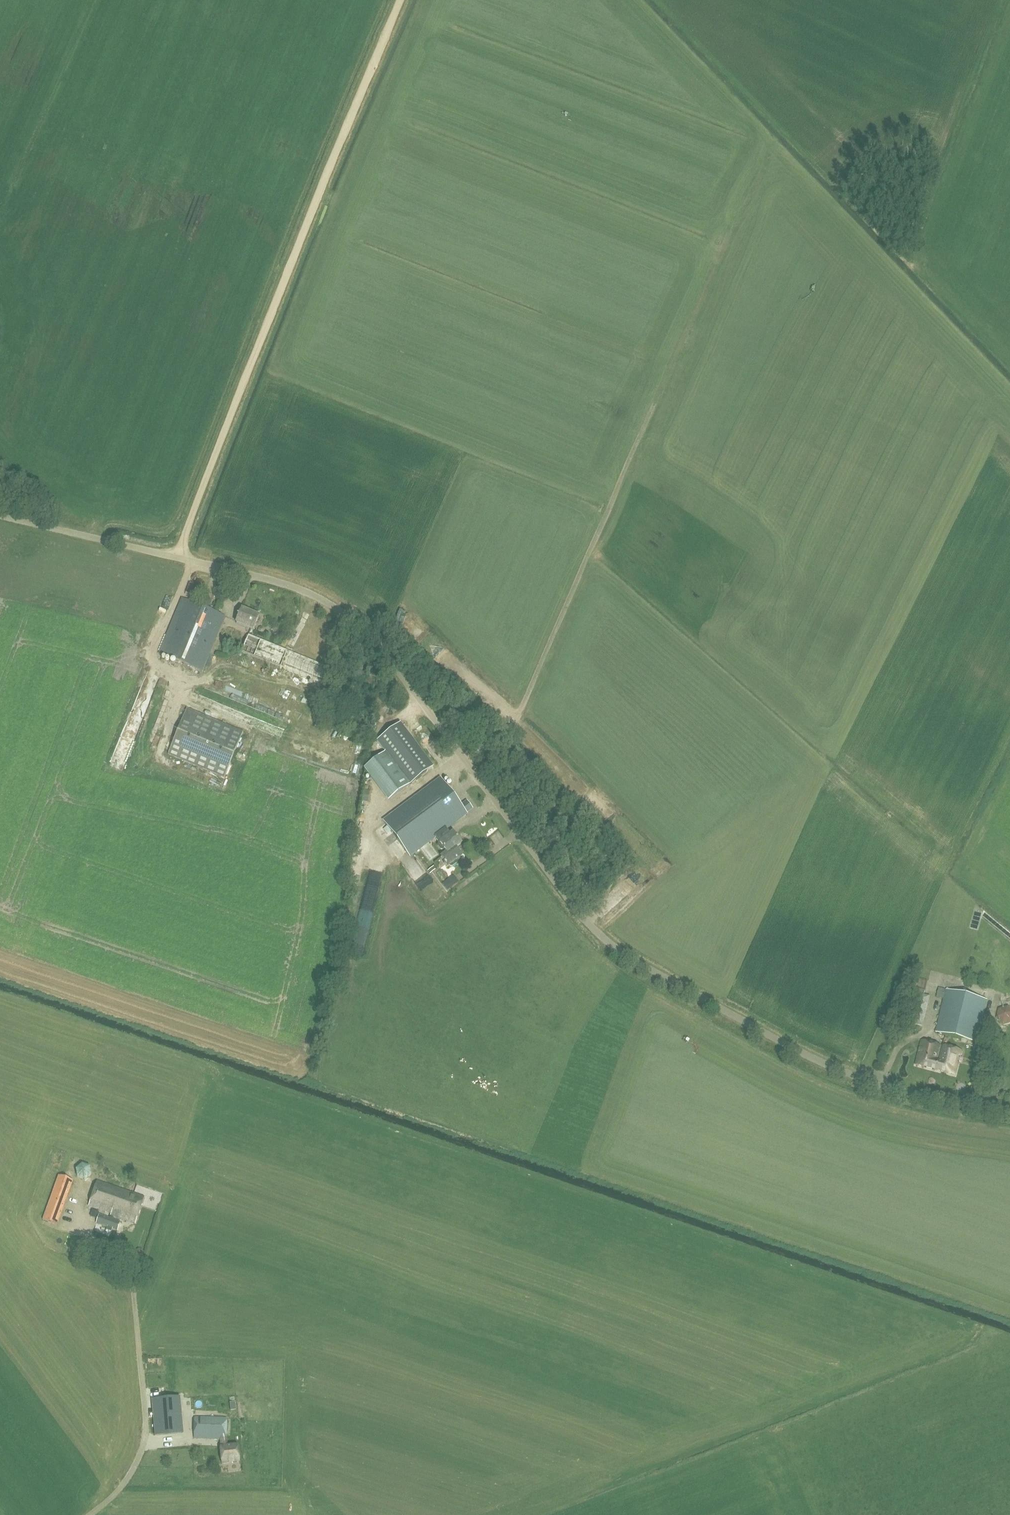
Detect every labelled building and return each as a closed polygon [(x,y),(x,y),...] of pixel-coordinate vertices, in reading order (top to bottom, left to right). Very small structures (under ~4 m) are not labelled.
[(202,672),(225,616),(183,599),(160,654),(202,672)] [(236,624),(253,631),(259,618),(242,610),(236,624)] [(412,631),(416,619),(404,615),(400,627),(412,631)] [(329,669),(249,635),(242,652),(241,654),(239,660),(237,664),(271,678),(276,666),(322,685),(329,669)] [(72,711),(77,704),(72,701),(67,707),(72,711)] [(243,732),(187,709),(168,754),(224,778),(243,732)] [(376,741),(386,754),(367,769),(391,801),(427,774),(399,737),(404,733),(398,725),(376,741)] [(410,857),(435,838),(445,830),(466,814),(442,782),(385,825),(410,857)] [(450,836),(448,833),(445,830),(435,838),(439,844),(438,845),(438,847),(441,851),(443,851),(444,850),(447,854),(448,855),(456,849),(461,844),(453,833),(450,836)] [(462,857),(456,849),(448,855),(447,854),(441,858),(445,864),(444,864),(446,866),(448,867),(449,866),(450,867),(452,868),(456,865),(457,863),(456,861),(462,857)] [(654,872),(663,859),(655,853),(646,866),(654,872)] [(405,864),(415,875),(425,867),(414,855),(405,864)] [(608,921),(646,883),(636,873),(598,911),(608,921)] [(977,1044),(987,1001),(946,991),(936,1034),(977,1044)] [(917,994),(910,1023),(922,1026),(930,997),(917,994)] [(1003,1025),(1009,1023),(1009,1007),(1008,1006),(999,1009),(996,1018),(1003,1025)] [(916,1066),(937,1071),(939,1062),(938,1061),(941,1046),(921,1042),(916,1066)] [(943,1046),(939,1062),(937,1071),(956,1075),(958,1062),(957,1062),(958,1055),(960,1055),(961,1050),(943,1046)] [(81,1161),(78,1171),(89,1174),(92,1165),(81,1161)] [(57,1226),(73,1181),(59,1176),(43,1221),(57,1226)] [(111,1214),(110,1219),(113,1220),(114,1217),(136,1224),(145,1198),(97,1182),(89,1207),(111,1214)] [(113,1220),(110,1219),(100,1216),(97,1224),(99,1225),(95,1236),(105,1239),(106,1236),(107,1236),(109,1228),(118,1231),(121,1222),(113,1220)] [(152,1400),(155,1435),(170,1434),(183,1433),(182,1423),(180,1397),(152,1400)] [(227,1421),(195,1418),(194,1439),(222,1440),(222,1447),(221,1447),(223,1464),(240,1463),(238,1445),(228,1446),(227,1439),(227,1421)]
